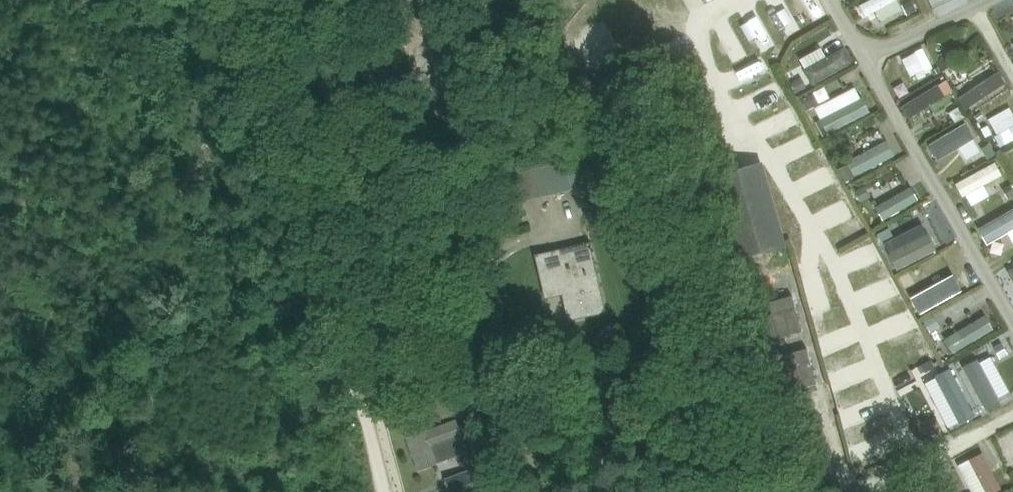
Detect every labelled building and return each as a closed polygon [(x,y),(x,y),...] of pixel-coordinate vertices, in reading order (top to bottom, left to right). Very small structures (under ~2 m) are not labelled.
[(812,14),(821,7),(816,0),(802,0),(812,14)] [(897,0),(862,0),(859,2),(869,23),(901,7),(897,0)] [(903,5),(908,15),(918,10),(913,0),(903,5)] [(606,13),(575,26),(588,59),(620,46),(606,13)] [(737,61),(749,53),(737,34),(724,43),(737,61)] [(821,46),(799,57),(810,81),(853,61),(845,45),(825,54),(821,46)] [(905,74),(926,66),(918,47),(898,54),(905,74)] [(947,53),(938,59),(945,69),(953,63),(947,53)] [(958,96),(965,108),(1006,84),(993,61),(964,77),(971,88),(958,96)] [(757,63),(737,69),(744,91),(764,84),(757,63)] [(803,78),(793,83),(798,93),(808,87),(803,78)] [(947,80),(939,85),(946,95),(954,90),(947,80)] [(779,111),(770,89),(753,96),(762,118),(779,111)] [(803,99),(809,111),(821,104),(815,93),(803,99)] [(967,121),(927,140),(936,159),(961,147),(965,157),(981,150),(967,121)] [(989,143),(982,148),(988,158),(995,153),(989,143)] [(991,194),(985,183),(1003,173),(995,159),(957,181),(971,205),(991,194)] [(566,165),(572,186),(582,184),(577,162),(566,165)] [(764,163),(742,169),(763,250),(787,243),(764,163)] [(850,164),(839,170),(845,182),(856,177),(850,164)] [(524,200),(541,196),(533,169),(516,172),(524,200)] [(763,250),(742,169),(715,177),(737,258),(763,250)] [(875,205),(884,219),(919,199),(910,184),(875,205)] [(1003,188),(1007,197),(1012,194),(1012,187),(1011,184),(1003,188)] [(854,191),(861,202),(871,197),(865,185),(854,191)] [(1012,228),(1012,210),(978,224),(983,239),(1012,228)] [(894,236),(890,228),(878,234),(882,242),(894,236)] [(931,235),(889,250),(894,266),(937,251),(931,235)] [(605,312),(588,242),(535,254),(536,255),(544,253),(551,286),(560,283),(569,320),(605,312)] [(913,284),(925,307),(957,290),(945,267),(913,284)] [(889,275),(865,288),(872,301),(896,288),(889,275)] [(942,334),(953,352),(994,328),(982,309),(942,334)] [(941,325),(935,315),(925,321),(931,331),(941,325)] [(1002,343),(995,347),(1001,359),(1009,355),(1009,354),(1002,343)] [(853,362),(834,365),(837,385),(857,382),(853,362)] [(419,470),(441,462),(469,452),(464,437),(465,436),(458,419),(407,437),(419,470)] [(998,435),(1008,459),(1012,457),(1012,429),(998,435)] [(445,478),(450,491),(454,491),(475,485),(469,469),(445,478)]
